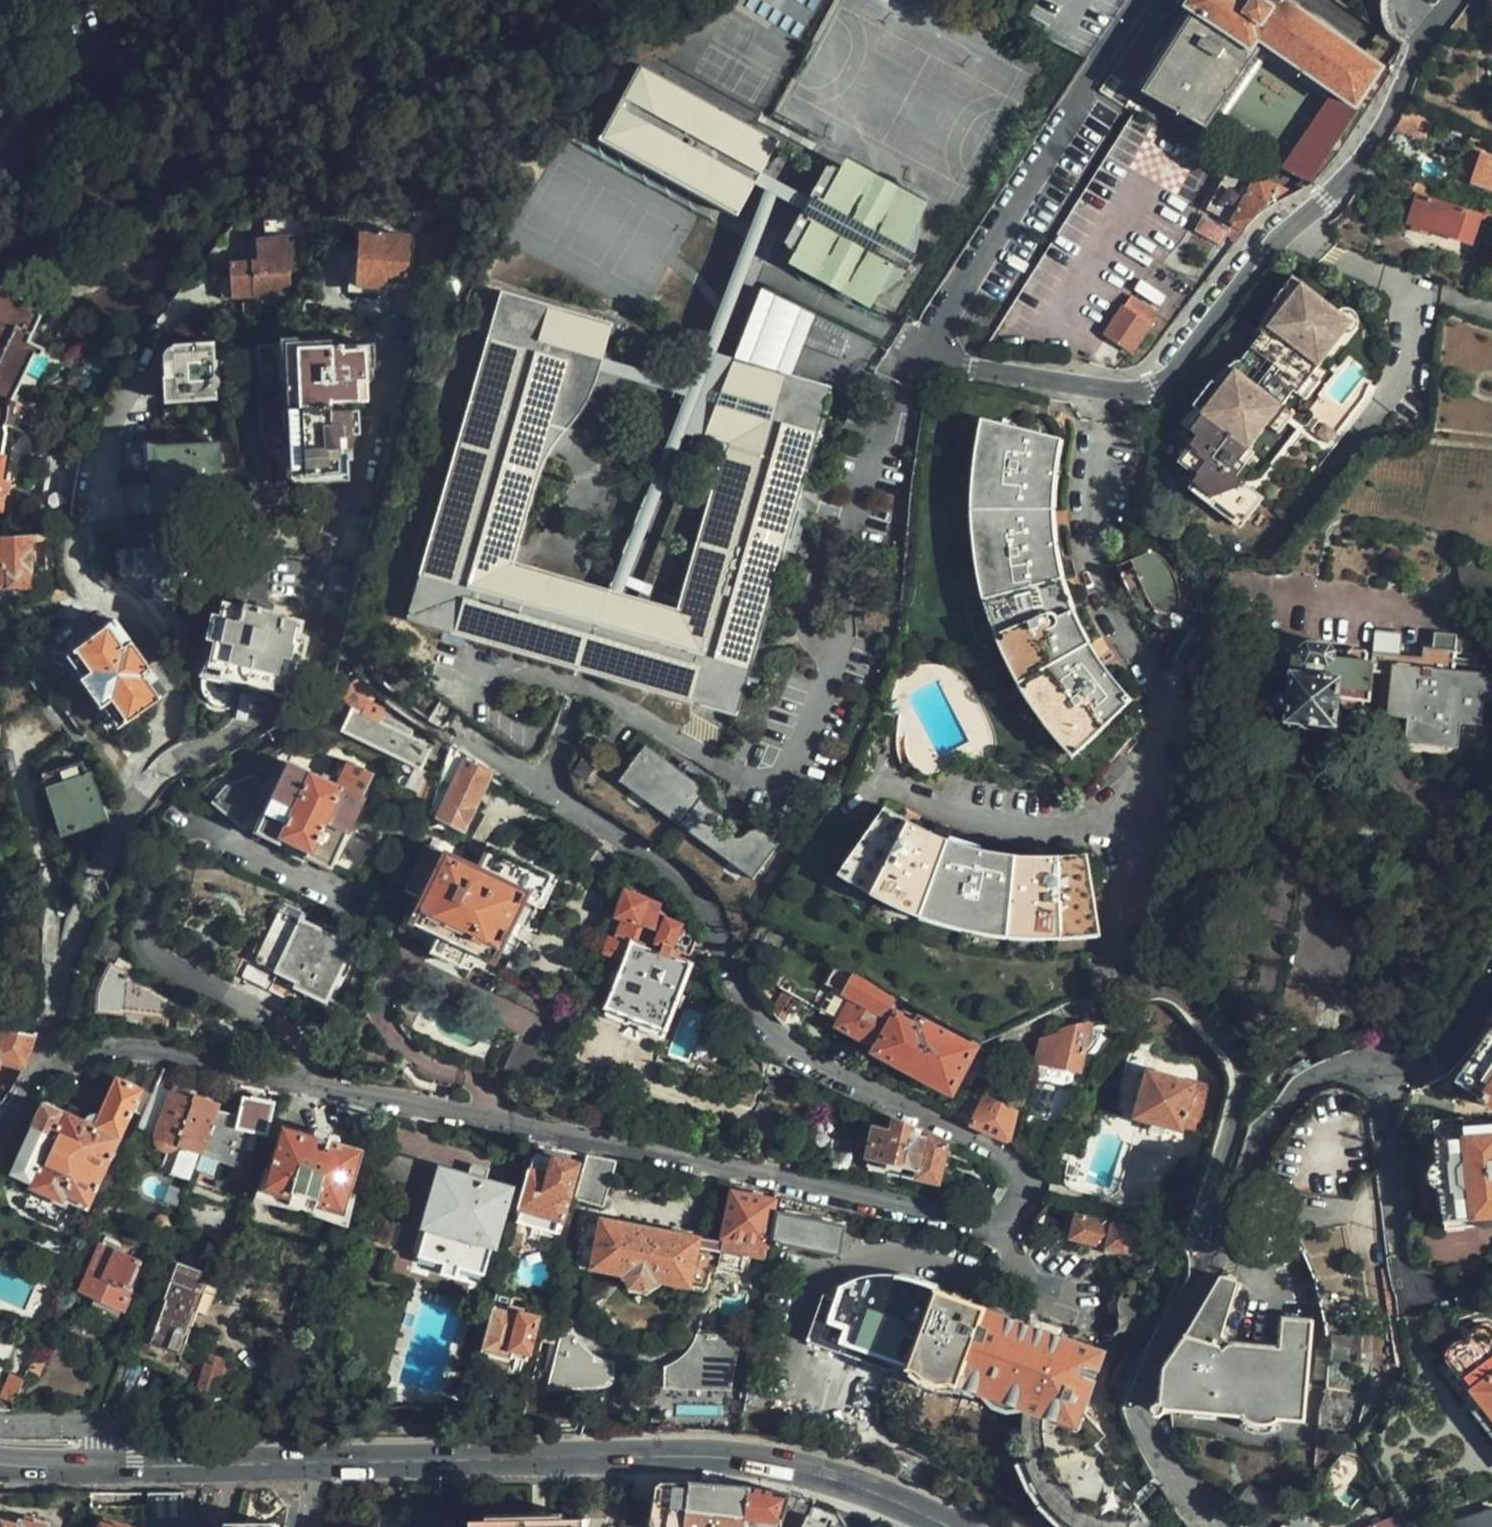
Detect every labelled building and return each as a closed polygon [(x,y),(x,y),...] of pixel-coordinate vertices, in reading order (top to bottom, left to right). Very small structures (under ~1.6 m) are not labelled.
[(1137,90),(1176,114),(1184,120),(1203,130),(1248,55),(1239,50),(1245,42),(1334,96),(1354,108),(1383,67),(1280,0),(1192,0),(1137,90)] [(1383,67),(1402,46),(1333,0),(1280,0),(1383,67)] [(639,143),(686,72),(672,63),(626,134),(639,143)] [(1126,80),(1107,68),(1106,70),(1096,85),(1115,97),(1126,80)] [(791,142),(686,72),(639,143),(747,212),(791,142)] [(1354,108),(1334,96),(1279,174),(1308,192),(1357,110),(1354,108)] [(1417,140),(1428,117),(1402,106),(1391,128),(1417,140)] [(1176,114),(1174,119),(1182,124),(1184,120),(1176,114)] [(1473,183),(1482,155),(1467,150),(1456,185),(1471,190),(1473,183)] [(844,160),(930,216),(936,207),(850,151),(844,160)] [(1482,155),(1473,183),(1491,189),(1491,158),(1482,155)] [(925,224),(930,216),(844,160),(793,239),(807,248),(803,254),(875,299),(880,293),(892,286),(904,276),(909,271),(881,252),(889,241),(916,258),(923,243),(925,233),(925,231),(925,224)] [(1232,247),(1246,234),(1248,230),(1256,220),(1266,212),(1280,205),(1289,203),(1231,168),(1204,214),(1229,229),(1226,234),(1201,219),(1191,236),(1217,251),(1222,242),(1232,247)] [(1427,182),(1391,170),(1385,186),(1415,197),(1404,226),(1469,247),(1478,217),(1421,199),(1427,182)] [(1491,214),(1491,205),(1482,202),(1478,217),(1490,221),(1491,214)] [(407,281),(413,241),(364,234),(357,286),(378,289),(380,276),(407,281)] [(298,276),(294,238),(251,241),(252,262),(228,264),(229,276),(219,277),(220,301),(291,296),(289,277),(298,276)] [(870,309),(875,299),(803,254),(796,263),(870,309)] [(1288,278),(1270,302),(1274,304),(1280,309),(1298,285),(1288,278)] [(1332,311),(1298,285),(1280,309),(1284,312),(1270,330),(1265,327),(1233,371),(1239,375),(1225,393),(1221,390),(1202,417),(1206,420),(1193,438),(1197,441),(1181,462),(1193,471),(1184,484),(1209,501),(1211,497),(1234,514),(1252,489),(1234,475),(1243,463),(1239,460),(1248,448),(1266,424),(1270,427),(1284,409),(1279,406),(1290,392),(1294,395),(1306,378),(1339,334),(1348,322),(1332,311)] [(4,457),(1,457),(5,426),(8,428),(12,427),(14,426),(16,420),(14,415),(9,413),(13,404),(10,402),(31,357),(36,359),(41,351),(25,344),(40,312),(0,293),(0,489),(4,457)] [(404,627),(575,677),(607,596),(515,569),(545,453),(579,321),(490,296),(404,627)] [(1127,299),(1101,337),(1126,354),(1153,317),(1127,299)] [(1280,309),(1274,304),(1261,323),(1265,327),(1270,330),(1284,312),(1280,309)] [(1336,308),(1332,311),(1348,322),(1339,334),(1345,334),(1351,330),(1354,324),(1354,317),(1353,315),(1349,310),(1345,308),(1336,308)] [(579,321),(545,453),(557,425),(571,399),(592,373),(600,361),(607,346),(610,335),(610,329),(579,321)] [(212,386),(209,342),(174,344),(173,376),(165,377),(166,403),(212,400),(212,386)] [(357,438),(355,406),(367,405),(365,374),(370,373),(368,350),(331,352),(331,347),(252,350),(256,438),(267,456),(269,483),(344,480),(344,464),(350,463),(349,439),(357,438)] [(707,436),(734,363),(726,362),(701,355),(672,427),(707,436)] [(632,603),(601,684),(737,724),(828,389),(734,363),(707,436),(723,440),(675,615),(632,603)] [(1233,371),(1228,368),(1215,386),(1221,390),(1225,393),(1239,375),(1233,371)] [(1294,395),(1300,399),(1312,383),(1306,378),(1294,395)] [(1196,413),(1202,417),(1221,390),(1215,386),(1213,385),(1194,411),(1196,413)] [(1270,427),(1278,433),(1292,415),(1284,409),(1270,427)] [(1202,417),(1196,413),(1183,431),(1193,438),(1206,420),(1202,417)] [(1060,454),(1065,433),(993,416),(986,469),(984,505),(986,535),(988,553),(995,588),(1008,628),(1017,651),(1032,683),(1058,724),(1078,748),(1130,700),(1118,686),(1099,660),(1086,637),(1077,618),(1070,598),(1062,573),(1056,537),(1055,506),(1056,479),(1060,454)] [(1336,430),(1324,421),(1316,432),(1327,442),(1336,430)] [(216,504),(214,446),(156,447),(156,439),(124,441),(128,517),(159,515),(159,507),(216,504)] [(1252,451),(1248,448),(1239,460),(1243,463),(1252,451)] [(1258,493),(1252,489),(1234,514),(1240,518),(1258,493)] [(28,534),(0,535),(0,587),(28,587),(28,534)] [(181,581),(200,559),(200,543),(114,548),(118,572),(135,571),(136,587),(156,586),(157,600),(174,598),(174,581),(181,581)] [(1178,610),(1181,596),(1175,575),(1172,567),(1169,565),(1161,559),(1154,557),(1145,557),(1117,568),(1140,626),(1157,634),(1165,636),(1174,635),(1167,623),(1178,610)] [(297,656),(302,636),(294,634),(297,621),(269,615),(271,604),(267,603),(263,559),(232,560),(234,603),(246,605),(244,610),(211,603),(208,617),(200,655),(209,657),(205,680),(260,690),(282,695),(290,655),(297,656)] [(575,677),(601,684),(632,603),(607,596),(575,677)] [(164,693),(113,620),(63,655),(79,678),(77,681),(97,710),(100,708),(115,728),(164,693)] [(1453,753),(1456,729),(1477,730),(1479,707),(1491,708),(1491,693),(1491,679),(1451,676),(1452,664),(1420,660),(1419,663),(1334,653),(1326,647),(1305,645),(1298,649),(1297,655),(1290,655),(1283,723),(1331,728),(1335,701),(1384,705),(1383,721),(1403,723),(1401,747),(1453,753)] [(369,698),(373,686),(359,673),(333,696),(351,710),(344,731),(417,771),(422,759),(428,762),(434,750),(425,746),(408,737),(410,731),(379,714),(382,707),(369,698)] [(432,701),(421,718),(444,732),(454,716),(432,701)] [(611,782),(627,793),(634,782),(649,791),(642,802),(729,855),(736,846),(751,855),(745,865),(756,871),(779,833),(758,820),(751,820),(745,822),(738,829),(736,830),(730,830),(724,828),(719,823),(716,819),(716,815),(700,804),(693,799),(691,793),(691,791),(692,788),(691,782),(686,775),(636,743),(611,782)] [(471,805),(487,771),(449,746),(425,813),(460,832),(471,805)] [(99,819),(82,758),(54,766),(59,783),(46,788),(58,831),(99,819)] [(328,868),(374,775),(349,764),(337,787),(283,763),(250,832),(328,868)] [(240,827),(259,787),(250,778),(221,782),(214,800),(240,827)] [(634,782),(627,793),(642,802),(649,791),(634,782)] [(1077,933),(1094,930),(1087,855),(1058,857),(1037,857),(1007,854),(972,847),(950,841),(923,830),(903,819),(886,808),(844,871),(877,890),(912,907),(949,921),(955,922),(968,926),(1002,931),(1032,934),(1077,933)] [(729,855),(745,865),(751,855),(736,846),(729,855)] [(496,963),(528,897),(540,901),(551,878),(487,848),(475,871),(428,849),(405,894),(422,903),(413,924),(482,956),(496,963)] [(688,955),(694,936),(694,935),(692,932),(690,929),(688,927),(687,925),(656,911),(645,907),(647,901),(624,894),(615,919),(621,921),(615,939),(611,938),(606,954),(621,960),(603,1009),(666,1032),(691,965),(632,943),(638,927),(658,935),(655,944),(671,949),(688,955)] [(326,1000),(352,946),(276,910),(253,960),(249,958),(242,974),(294,999),(299,987),(326,1000)] [(894,1001),(853,977),(837,964),(827,982),(835,986),(820,1013),(839,1023),(836,1027),(874,1049),(874,1054),(949,1093),(973,1049),(918,1020),(912,1029),(907,1027),(907,1023),(896,1018),(893,1019),(887,1015),(894,1001)] [(184,1002),(118,966),(108,979),(105,992),(106,1011),(133,1012),(133,1009),(182,1011),(184,1002)] [(784,987),(772,1012),(773,1013),(783,1023),(802,1020),(798,999),(802,992),(784,987)] [(1089,1025),(1089,1022),(1059,1030),(1059,1035),(1038,1041),(1032,1046),(1019,1050),(1033,1059),(1075,1073),(1084,1042),(1125,1034),(1123,1019),(1089,1025)] [(1455,1083),(1491,1106),(1491,1025),(1455,1083)] [(24,1068),(35,1035),(0,1030),(0,1063),(24,1068)] [(365,1078),(366,1068),(349,1064),(348,1075),(365,1078)] [(1141,1085),(1145,1071),(1126,1066),(1122,1081),(1141,1085)] [(1206,1087),(1145,1071),(1141,1085),(1132,1119),(1194,1135),(1206,1087)] [(117,1081),(101,1117),(97,1116),(95,1116),(92,1117),(90,1118),(87,1120),(85,1123),(48,1106),(44,1108),(11,1178),(34,1189),(25,1208),(56,1223),(66,1203),(87,1213),(143,1094),(117,1081)] [(201,1161),(218,1115),(215,1114),(218,1107),(197,1099),(195,1102),(173,1095),(155,1145),(157,1152),(159,1155),(164,1159),(172,1159),(175,1158),(179,1153),(201,1161)] [(241,1119),(218,1115),(201,1161),(220,1167),(238,1173),(249,1132),(268,1136),(276,1104),(245,1097),(241,1119)] [(977,1111),(972,1123),(1005,1142),(1010,1139),(1015,1114),(992,1106),(987,1114),(977,1111)] [(1432,1121),(1437,1161),(1428,1171),(1429,1182),(1440,1193),(1445,1231),(1476,1226),(1483,1230),(1491,1229),(1491,1125),(1470,1127),(1470,1119),(1452,1116),(1432,1121)] [(938,1182),(946,1143),(926,1133),(925,1139),(910,1136),(912,1126),(893,1118),(890,1132),(874,1128),(866,1168),(938,1182)] [(318,1140),(287,1132),(269,1189),(347,1211),(354,1183),(363,1153),(340,1147),(332,1144),(335,1137),(330,1136),(318,1138),(318,1140)] [(615,1161),(585,1155),(574,1200),(604,1206),(615,1161)] [(553,1165),(532,1160),(518,1209),(564,1220),(578,1165),(555,1159),(553,1165)] [(220,1167),(201,1161),(195,1177),(214,1184),(220,1167)] [(472,1168),(469,1177),(483,1181),(485,1172),(472,1168)] [(483,1181),(469,1177),(438,1169),(423,1228),(426,1229),(419,1259),(445,1266),(460,1270),(485,1276),(493,1246),(496,1247),(512,1188),(483,1181)] [(722,1240),(716,1239),(710,1273),(716,1275),(717,1268),(741,1272),(745,1254),(765,1258),(775,1201),(730,1193),(722,1240)] [(102,1206),(97,1219),(109,1223),(112,1218),(105,1216),(109,1208),(102,1206)] [(777,1213),(773,1241),(837,1253),(842,1227),(777,1213)] [(1151,1259),(1157,1235),(1074,1215),(1068,1239),(1151,1259)] [(710,1273),(716,1239),(586,1216),(575,1267),(625,1276),(627,1281),(634,1289),(647,1292),(658,1282),(707,1291),(710,1273)] [(1338,1218),(1325,1220),(1295,1229),(1315,1278),(1327,1327),(1363,1319),(1338,1218)] [(127,1295),(138,1267),(101,1254),(81,1303),(123,1317),(132,1295),(127,1295)] [(179,1358),(209,1278),(172,1265),(142,1346),(179,1358)] [(460,1270),(445,1266),(442,1277),(457,1282),(460,1270)] [(934,1295),(937,1288),(920,1281),(885,1273),(875,1273),(844,1279),(838,1283),(835,1286),(831,1297),(824,1295),(807,1341),(891,1370),(896,1356),(911,1361),(908,1370),(911,1371),(922,1383),(936,1388),(952,1386),(981,1397),(991,1407),(1006,1413),(1022,1411),(1030,1413),(1027,1428),(1028,1456),(1029,1465),(1041,1477),(1032,1485),(1071,1526),(1083,1526),(1084,1526),(1152,1526),(1153,1526),(1132,1504),(1136,1500),(1114,1475),(1120,1470),(1098,1447),(1106,1439),(1084,1416),(1106,1355),(934,1295)] [(1236,1282),(1219,1276),(1219,1277),(1213,1287),(1163,1367),(1161,1407),(1303,1418),(1311,1319),(1282,1319),(1278,1347),(1231,1344),(1222,1332),(1238,1284),(1236,1282)] [(493,1302),(480,1352),(525,1364),(539,1314),(493,1302)] [(1484,1325),(1480,1325),(1471,1327),(1467,1330),(1464,1333),(1461,1341),(1457,1341),(1449,1344),(1443,1350),(1442,1353),(1441,1358),(1491,1419),(1491,1335),(1484,1325)] [(729,1398),(731,1339),(695,1338),(689,1350),(682,1358),(678,1363),(663,1370),(663,1397),(729,1398)] [(607,1394),(607,1364),(589,1363),(590,1356),(576,1342),(561,1342),(549,1400),(596,1401),(607,1394)] [(660,1483),(651,1526),(652,1526),(780,1526),(792,1494),(746,1488),(719,1486),(682,1484),(660,1483)] [(1456,1521),(1458,1526),(1491,1526),(1491,1510),(1456,1521)] [(807,1512),(805,1518),(822,1526),(830,1526),(832,1524),(807,1512)] [(1403,1517),(1401,1513),(1365,1526),(1409,1526),(1403,1517)] [(805,1518),(801,1526),(822,1526),(805,1518)]
